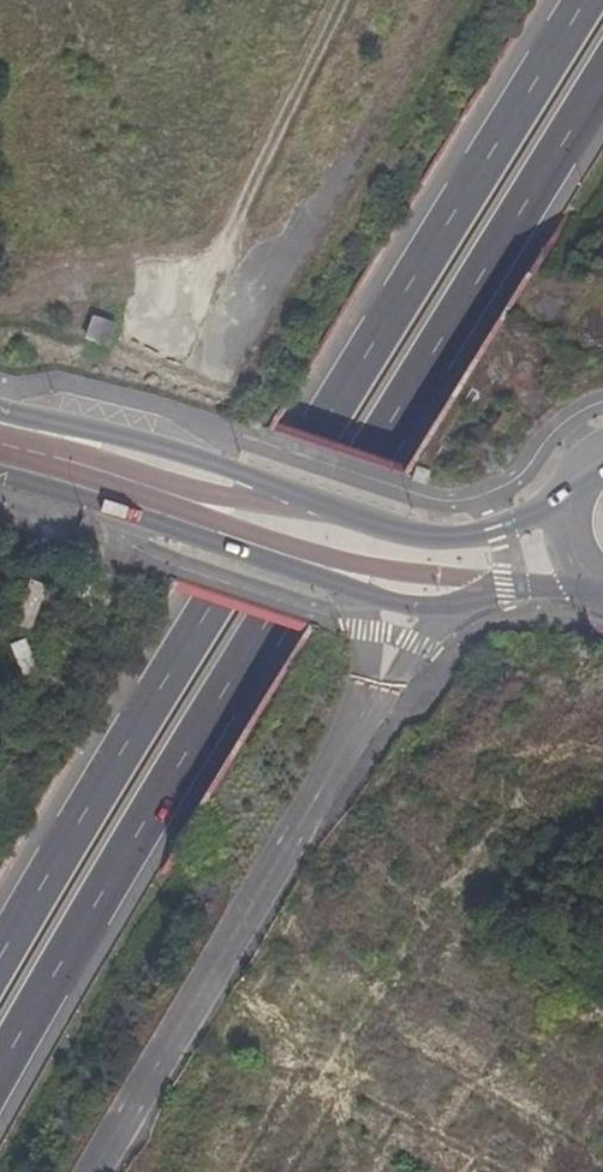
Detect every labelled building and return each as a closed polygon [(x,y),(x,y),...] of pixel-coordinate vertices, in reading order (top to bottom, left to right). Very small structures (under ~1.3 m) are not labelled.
[(34,627),(51,585),(37,579),(20,621),(34,627)]
